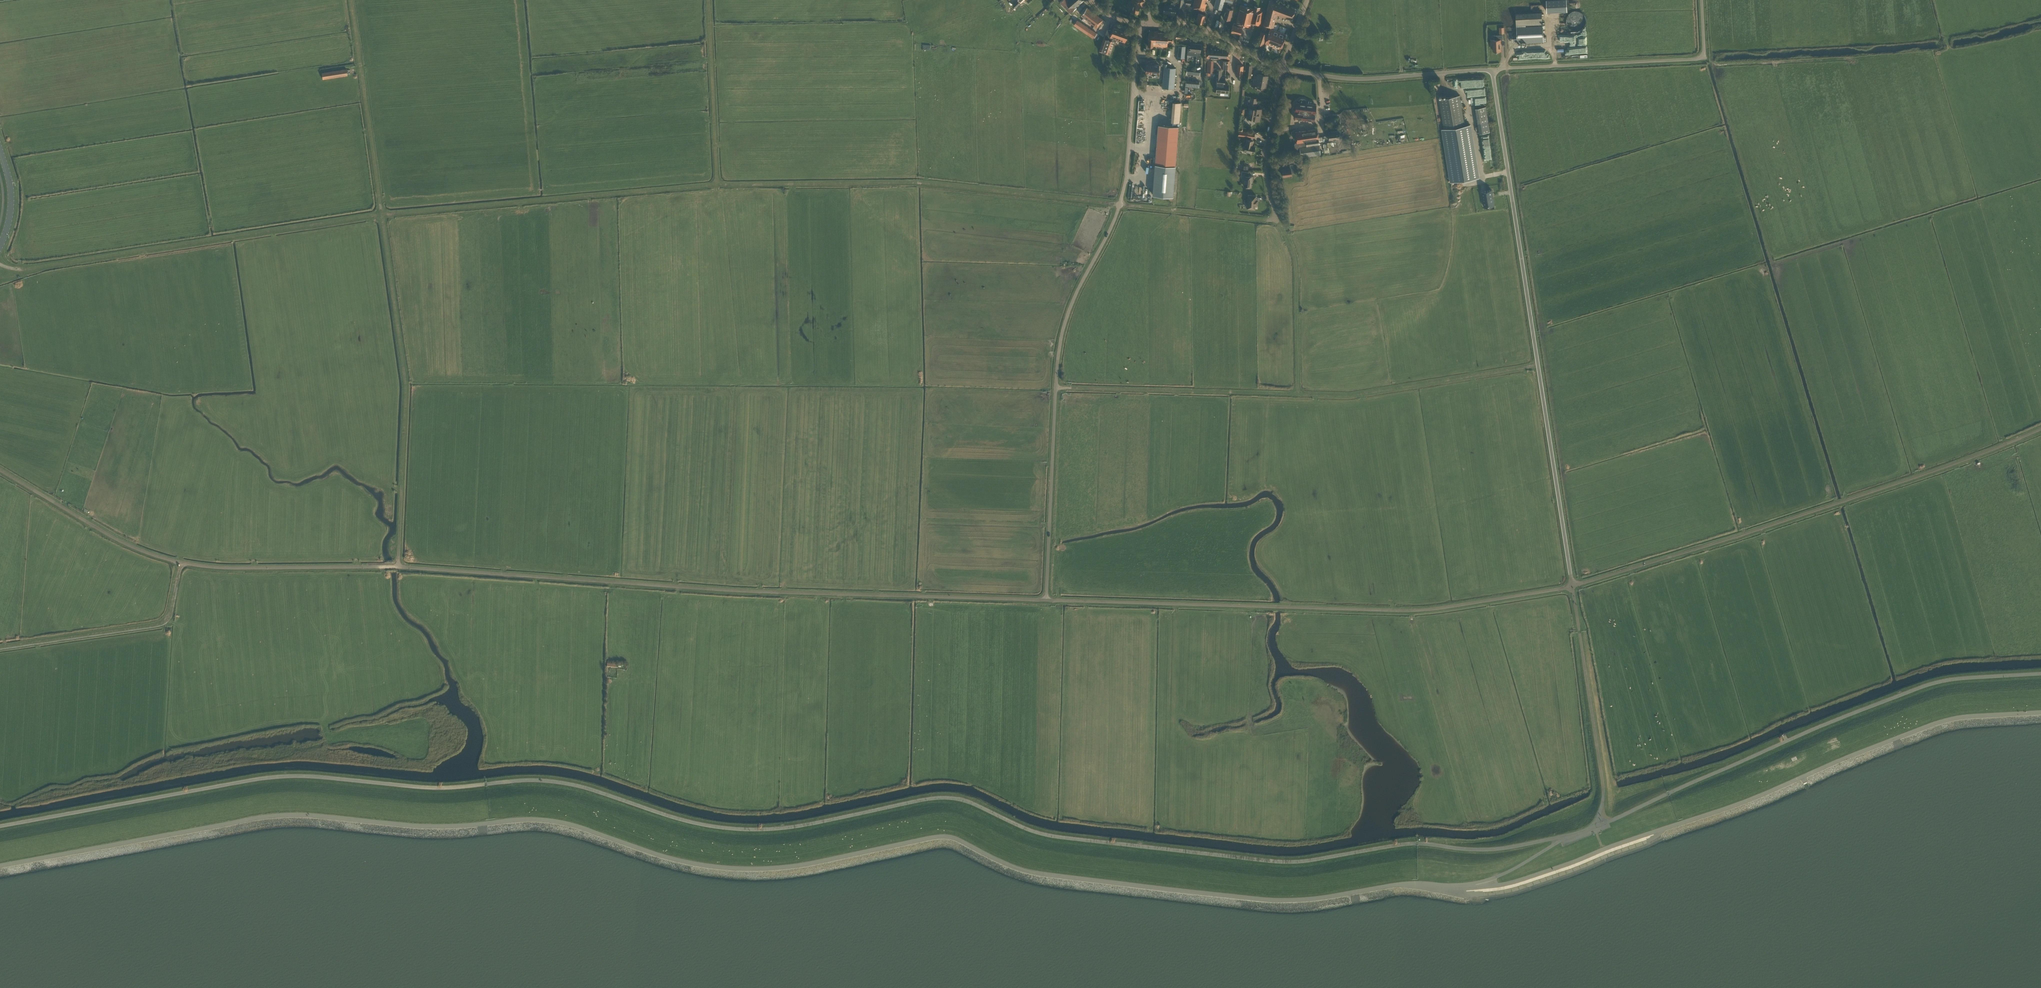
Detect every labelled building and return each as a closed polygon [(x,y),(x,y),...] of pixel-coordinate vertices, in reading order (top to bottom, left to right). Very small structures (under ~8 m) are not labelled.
[(1084,0),(1062,0),(1060,2),(1070,12),(1075,8),(1084,0)] [(1132,3),(1133,3),(1131,12),(1138,14),(1140,7),(1141,7),(1142,2),(1144,2),(1144,0),(1133,0),(1132,3)] [(1208,0),(1194,0),(1192,8),(1200,10),(1199,12),(1196,21),(1203,23),(1206,15),(1204,14),(1205,11),(1204,11),(1207,3),(1205,3),(1206,0),(1208,1),(1208,0)] [(1214,7),(1222,9),(1225,0),(1216,0),(1214,7)] [(1225,1),(1228,2),(1227,7),(1226,7),(1223,18),(1230,20),(1234,6),(1231,6),(1232,3),(1233,0),(1226,0),(1225,1)] [(1547,12),(1567,11),(1567,0),(1547,0),(1547,12)] [(1267,9),(1263,24),(1267,25),(1270,26),(1273,27),(1277,14),(1279,15),(1292,19),(1295,10),(1293,9),(1271,1),(1270,1),(1267,9)] [(1171,2),(1171,5),(1164,4),(1163,13),(1175,14),(1177,3),(1171,2)] [(1250,27),(1251,23),(1260,25),(1263,11),(1259,10),(1260,7),(1254,5),(1253,9),(1240,5),(1236,23),(1234,23),(1233,25),(1231,32),(1240,34),(1242,27),(1241,27),(1241,25),(1250,27)] [(1103,19),(1087,7),(1081,15),(1097,27),(1103,19)] [(1581,9),(1573,12),(1574,16),(1572,17),(1577,28),(1588,23),(1581,9)] [(1542,24),(1542,12),(1516,13),(1517,35),(1512,35),(1513,41),(1517,40),(1517,43),(1546,41),(1546,38),(1544,38),(1543,26),(1526,27),(1525,25),(1542,24)] [(1093,38),(1096,33),(1077,20),(1073,25),(1093,38)] [(1113,27),(1112,31),(1107,29),(1104,38),(1104,37),(1099,51),(1108,54),(1112,41),(1113,41),(1115,40),(1116,39),(1124,42),(1128,32),(1113,27)] [(1270,28),(1265,43),(1280,49),(1283,42),(1286,34),(1270,28)] [(1156,48),(1156,46),(1156,39),(1153,39),(1154,31),(1149,31),(1148,41),(1148,46),(1153,47),(1153,48),(1156,48)] [(1261,31),(1257,43),(1263,45),(1264,40),(1267,33),(1261,31)] [(1493,51),(1501,50),(1501,40),(1502,40),(1502,35),(1495,35),(1495,40),(1491,40),(1491,44),(1493,44),(1493,51)] [(1188,46),(1187,55),(1197,56),(1196,58),(1200,58),(1200,52),(1201,44),(1190,43),(1190,46),(1188,46)] [(1207,58),(1206,72),(1213,72),(1215,73),(1216,69),(1216,68),(1213,68),(1214,60),(1213,60),(1213,58),(1222,59),(1221,63),(1221,67),(1229,68),(1229,61),(1228,61),(1228,59),(1230,59),(1231,47),(1219,46),(1219,45),(1208,44),(1207,58)] [(1184,58),(1185,46),(1178,45),(1177,58),(1184,58)] [(1309,54),(1313,48),(1308,45),(1304,51),(1309,54)] [(1146,65),(1145,72),(1154,73),(1153,77),(1158,78),(1159,72),(1158,72),(1158,64),(1155,64),(1155,65),(1152,65),(1152,63),(1148,63),(1148,65),(1146,65)] [(1164,64),(1162,88),(1174,89),(1176,68),(1167,67),(1167,64),(1164,64)] [(323,79),(347,75),(346,69),(322,73),(323,79)] [(1215,73),(1215,79),(1217,79),(1216,92),(1220,93),(1220,95),(1228,95),(1228,92),(1229,84),(1224,84),(1225,77),(1221,77),(1222,69),(1216,69),(1215,73)] [(1252,82),(1251,86),(1257,87),(1257,86),(1265,88),(1265,86),(1267,80),(1265,79),(1266,76),(1258,74),(1258,76),(1255,76),(1253,82),(1252,82)] [(1460,95),(1439,99),(1444,129),(1443,129),(1445,145),(1451,182),(1479,177),(1471,132),(1470,125),(1465,126),(1460,95)] [(1249,108),(1247,117),(1252,118),(1259,120),(1261,110),(1261,109),(1258,108),(1255,108),(1257,100),(1251,98),(1250,100),(1249,99),(1248,100),(1247,103),(1248,105),(1249,105),(1249,108)] [(1295,111),(1294,118),(1314,121),(1315,113),(1316,105),(1305,103),(1306,101),(1305,99),(1301,99),(1300,100),(1299,103),(1296,102),(1295,111)] [(1171,122),(1179,123),(1181,102),(1173,102),(1171,122)] [(1490,131),(1488,122),(1486,106),(1475,108),(1480,133),(1490,131)] [(1155,165),(1153,195),(1173,196),(1175,166),(1178,126),(1158,125),(1155,165)] [(1295,143),(1295,144),(1295,147),(1296,148),(1297,148),(1298,149),(1300,149),(1301,157),(1321,154),(1319,141),(1323,141),(1322,136),(1318,137),(1317,129),(1295,132),(1297,143),(1295,143)] [(1329,139),(1340,138),(1339,130),(1328,131),(1329,139)] [(1244,151),(1254,153),(1255,146),(1252,146),(1253,141),(1247,139),(1246,144),(1245,144),(1244,151)] [(1290,164),(1290,168),(1282,170),(1283,176),(1284,177),(1287,177),(1288,175),(1291,175),(1291,172),(1295,171),(1294,164),(1290,164)] [(1252,180),(1253,176),(1248,176),(1249,172),(1241,171),(1241,177),(1244,177),(1243,186),(1251,187),(1252,180)] [(1492,190),(1482,191),(1483,198),(1484,205),(1488,204),(1488,205),(1490,205),(1490,204),(1494,203),(1493,197),(1492,190)] [(1256,195),(1248,195),(1247,208),(1255,209),(1255,205),(1257,205),(1258,200),(1256,199),(1256,195)]
